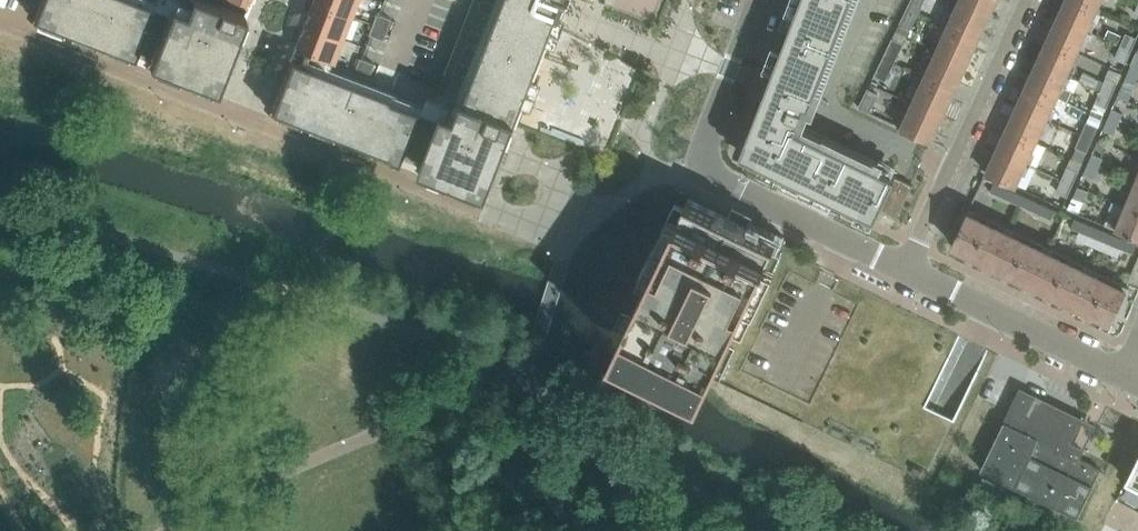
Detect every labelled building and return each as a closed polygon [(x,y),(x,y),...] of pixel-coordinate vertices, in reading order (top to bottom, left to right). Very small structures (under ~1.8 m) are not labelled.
[(32,24),(215,95),(245,15),(206,0),(161,0),(161,2),(157,0),(42,0),(32,24)] [(358,0),(314,0),(314,1),(352,16),(358,0)] [(438,90),(437,92),(463,102),(517,123),(517,121),(519,117),(542,57),(544,52),(546,47),(551,50),(560,29),(560,28),(560,27),(557,26),(567,0),(473,0),(438,90)] [(741,154),(761,164),(876,219),(880,210),(897,218),(913,185),(902,179),(896,177),(796,129),(817,75),(828,48),(832,50),(844,17),(851,0),(800,0),(795,14),(793,18),(790,28),(788,32),(782,47),(773,71),(772,74),(770,79),(762,100),(750,130),(742,150),(741,154)] [(908,7),(918,12),(924,0),(911,0),(908,7)] [(959,1),(974,8),(976,5),(991,12),(997,0),(960,0),(959,1)] [(1081,0),(1065,0),(1058,16),(1088,30),(1098,8),(1081,0)] [(343,38),(352,16),(314,1),(305,23),(343,38)] [(959,1),(948,25),(979,39),(991,12),(976,5),(974,8),(959,1)] [(918,12),(908,7),(899,24),(910,30),(918,12)] [(372,24),(387,30),(391,19),(376,13),(372,24)] [(1048,38),(1078,52),(1088,30),(1058,16),(1048,38)] [(334,61),(343,38),(305,23),(296,47),(297,47),(334,61)] [(387,30),(372,24),(368,34),(383,40),(387,30)] [(937,49),(953,56),(951,59),(966,66),(979,39),(948,25),(937,49)] [(1137,37),(1126,32),(1121,45),(1132,50),(1137,37)] [(1048,38),(1038,61),(1068,74),(1078,52),(1048,38)] [(902,44),(892,39),(883,57),(894,62),(902,44)] [(1132,50),(1121,45),(1115,58),(1126,62),(1132,50)] [(490,191),(506,149),(506,148),(507,148),(507,147),(516,124),(517,123),(463,102),(437,92),(438,90),(427,85),(426,85),(405,77),(406,75),(379,65),(375,77),(334,61),(297,47),(295,53),(300,55),(298,62),(291,59),(273,107),(269,116),(401,168),(419,174),(486,201),(490,191)] [(937,49),(925,76),(955,90),(966,66),(951,59),(953,56),(937,49)] [(1136,52),(1127,74),(1137,79),(1137,78),(1137,52),(1136,52)] [(894,62),(883,57),(875,74),(885,79),(894,62)] [(359,58),(355,69),(370,74),(374,64),(359,58)] [(1038,61),(1028,83),(1057,96),(1068,74),(1038,61)] [(1137,79),(1127,74),(1122,84),(1133,89),(1137,79)] [(912,103),(928,110),(929,107),(945,114),(955,90),(925,76),(912,103)] [(1117,82),(1107,78),(1101,90),(1112,95),(1117,82)] [(1028,83),(1017,105),(1047,119),(1057,96),(1028,83)] [(867,89),(859,107),(869,112),(878,94),(867,89)] [(1112,95),(1101,90),(1096,103),(1107,107),(1112,95)] [(928,110),(912,103),(901,128),(932,142),(945,114),(929,107),(928,110)] [(1017,105),(1007,127),(1037,141),(1047,119),(1017,105)] [(1123,112),(1112,107),(1107,118),(1118,123),(1123,112)] [(1102,119),(1091,114),(1084,131),(1095,135),(1102,119)] [(1118,123),(1107,118),(1103,129),(1114,134),(1118,123)] [(1007,127),(997,149),(1027,163),(1037,141),(1007,127)] [(1095,135),(1084,131),(1076,147),(1087,152),(1095,135)] [(1027,163),(997,149),(987,172),(1017,186),(1027,163)] [(1104,157),(1093,152),(1088,163),(1099,168),(1104,157)] [(1099,168),(1088,163),(1083,174),(1094,179),(1099,168)] [(1079,171),(1068,166),(1063,179),(1074,184),(1079,171)] [(1074,184),(1063,179),(1057,192),(1068,197),(1074,184)] [(990,193),(1050,219),(1055,208),(995,182),(990,193)] [(1127,207),(1137,211),(1137,185),(1136,184),(1127,207)] [(1079,185),(1074,197),(1084,201),(1089,190),(1079,185)] [(622,335),(615,349),(703,392),(710,378),(711,377),(925,481),(954,421),(924,407),(959,336),(774,246),(775,245),(778,238),(690,195),(668,239),(622,335)] [(1127,207),(1117,230),(1137,238),(1137,211),(1127,207)] [(953,244),(993,264),(1010,228),(970,208),(953,244)] [(1071,227),(1131,253),(1135,243),(1075,218),(1071,227)] [(993,264),(1033,283),(1050,247),(1010,228),(993,264)] [(1033,283),(1072,302),(1089,266),(1050,247),(1033,283)] [(1089,266),(1072,302),(1112,322),(1130,286),(1089,266)] [(1081,419),(1020,389),(981,469),(1013,485),(1015,486),(1078,517),(1093,487),(1101,471),(1102,469),(1082,459),(1080,459),(1078,457),(1082,449),(1070,443),(1083,417),(1084,415),(1083,415),(1082,417),(1081,419)] [(1106,461),(1109,463),(1114,453),(1113,453),(1111,452),(1106,461)] [(1125,484),(1125,485),(1137,491),(1137,457),(1125,484)] [(1007,488),(983,477),(978,486),(1003,498),(1007,488)]
